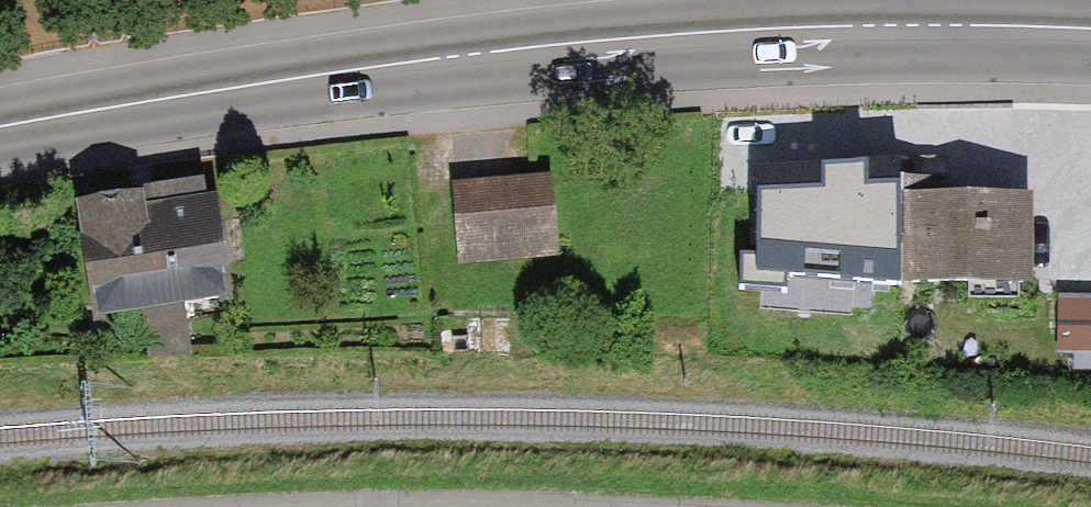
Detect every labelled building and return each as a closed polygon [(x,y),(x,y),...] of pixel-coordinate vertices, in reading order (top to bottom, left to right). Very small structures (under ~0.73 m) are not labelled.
[(898,237),(898,182),(897,165),(757,171),(756,258),(741,257),(739,288),(787,292),(786,278),(900,283),(898,237)] [(920,182),(898,182),(898,237),(911,237),(912,282),(1024,281),(1023,200),(920,201),(920,182)] [(543,191),(450,198),(455,262),(548,255),(543,191)] [(206,201),(72,221),(87,319),(220,299),(206,201)] [(1061,300),(1061,350),(1090,350),(1090,300),(1061,300)]
